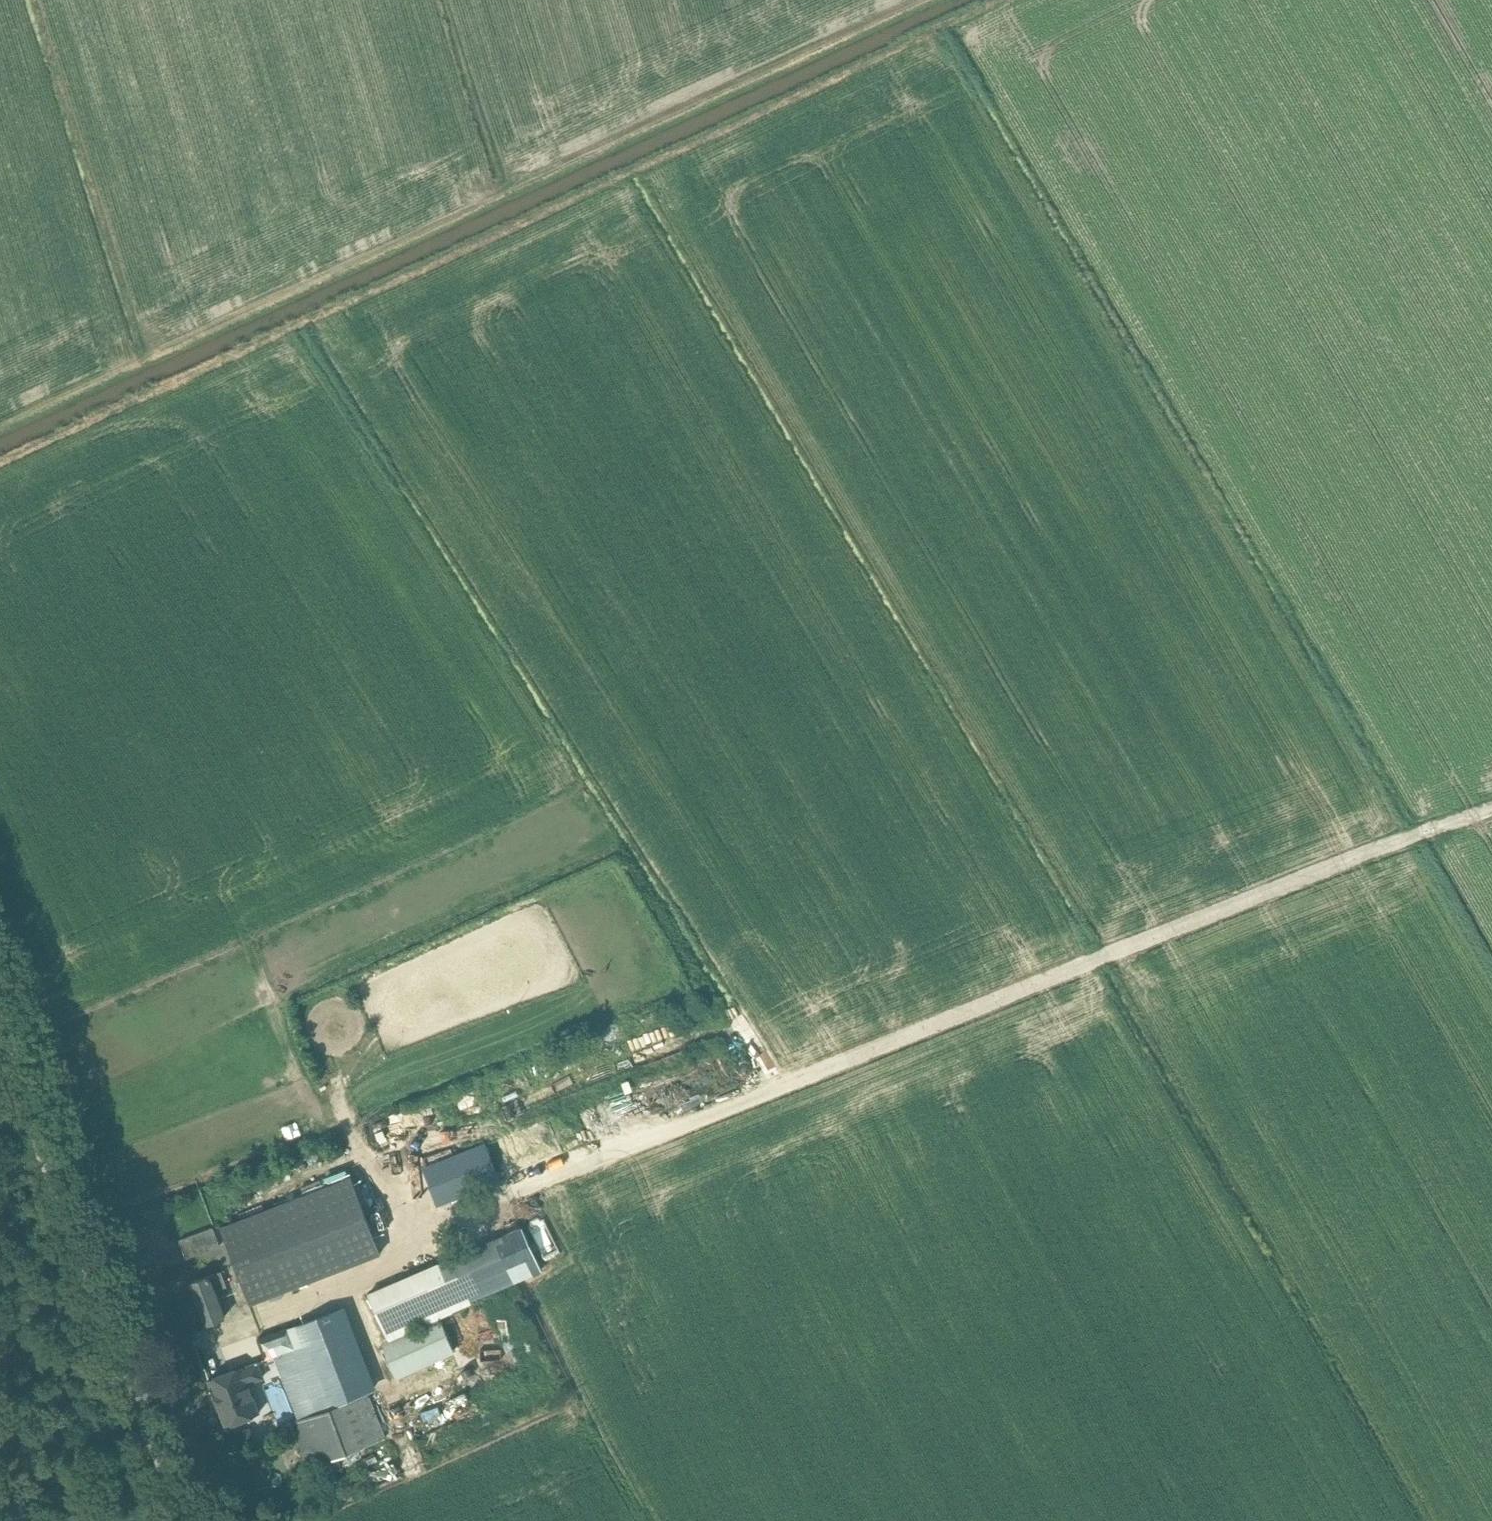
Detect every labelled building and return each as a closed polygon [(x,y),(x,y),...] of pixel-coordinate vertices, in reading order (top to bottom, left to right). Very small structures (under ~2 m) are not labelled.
[(309,1165),(314,1177),(328,1172),(323,1160),(309,1165)] [(222,1226),(251,1302),(382,1252),(353,1175),(222,1226)] [(187,1258),(221,1245),(214,1227),(180,1239),(187,1258)] [(384,1334),(505,1285),(495,1260),(456,1276),(448,1257),(367,1291),(384,1334)] [(206,1323),(225,1316),(216,1290),(227,1286),(221,1270),(191,1282),(206,1323)] [(276,1355),(286,1351),(310,1414),(350,1399),(343,1381),(363,1373),(338,1308),(269,1335),(276,1355)] [(383,1345),(397,1375),(453,1350),(440,1320),(383,1345)] [(209,1378),(227,1425),(260,1412),(248,1382),(263,1377),(258,1362),(243,1367),(242,1366),(209,1378)] [(350,1399),(310,1414),(298,1419),(293,1421),(311,1466),(384,1438),(367,1393),(350,1399)] [(273,1423),(266,1410),(254,1417),(261,1430),(273,1423)] [(230,1434),(233,1443),(248,1438),(245,1429),(230,1434)]
